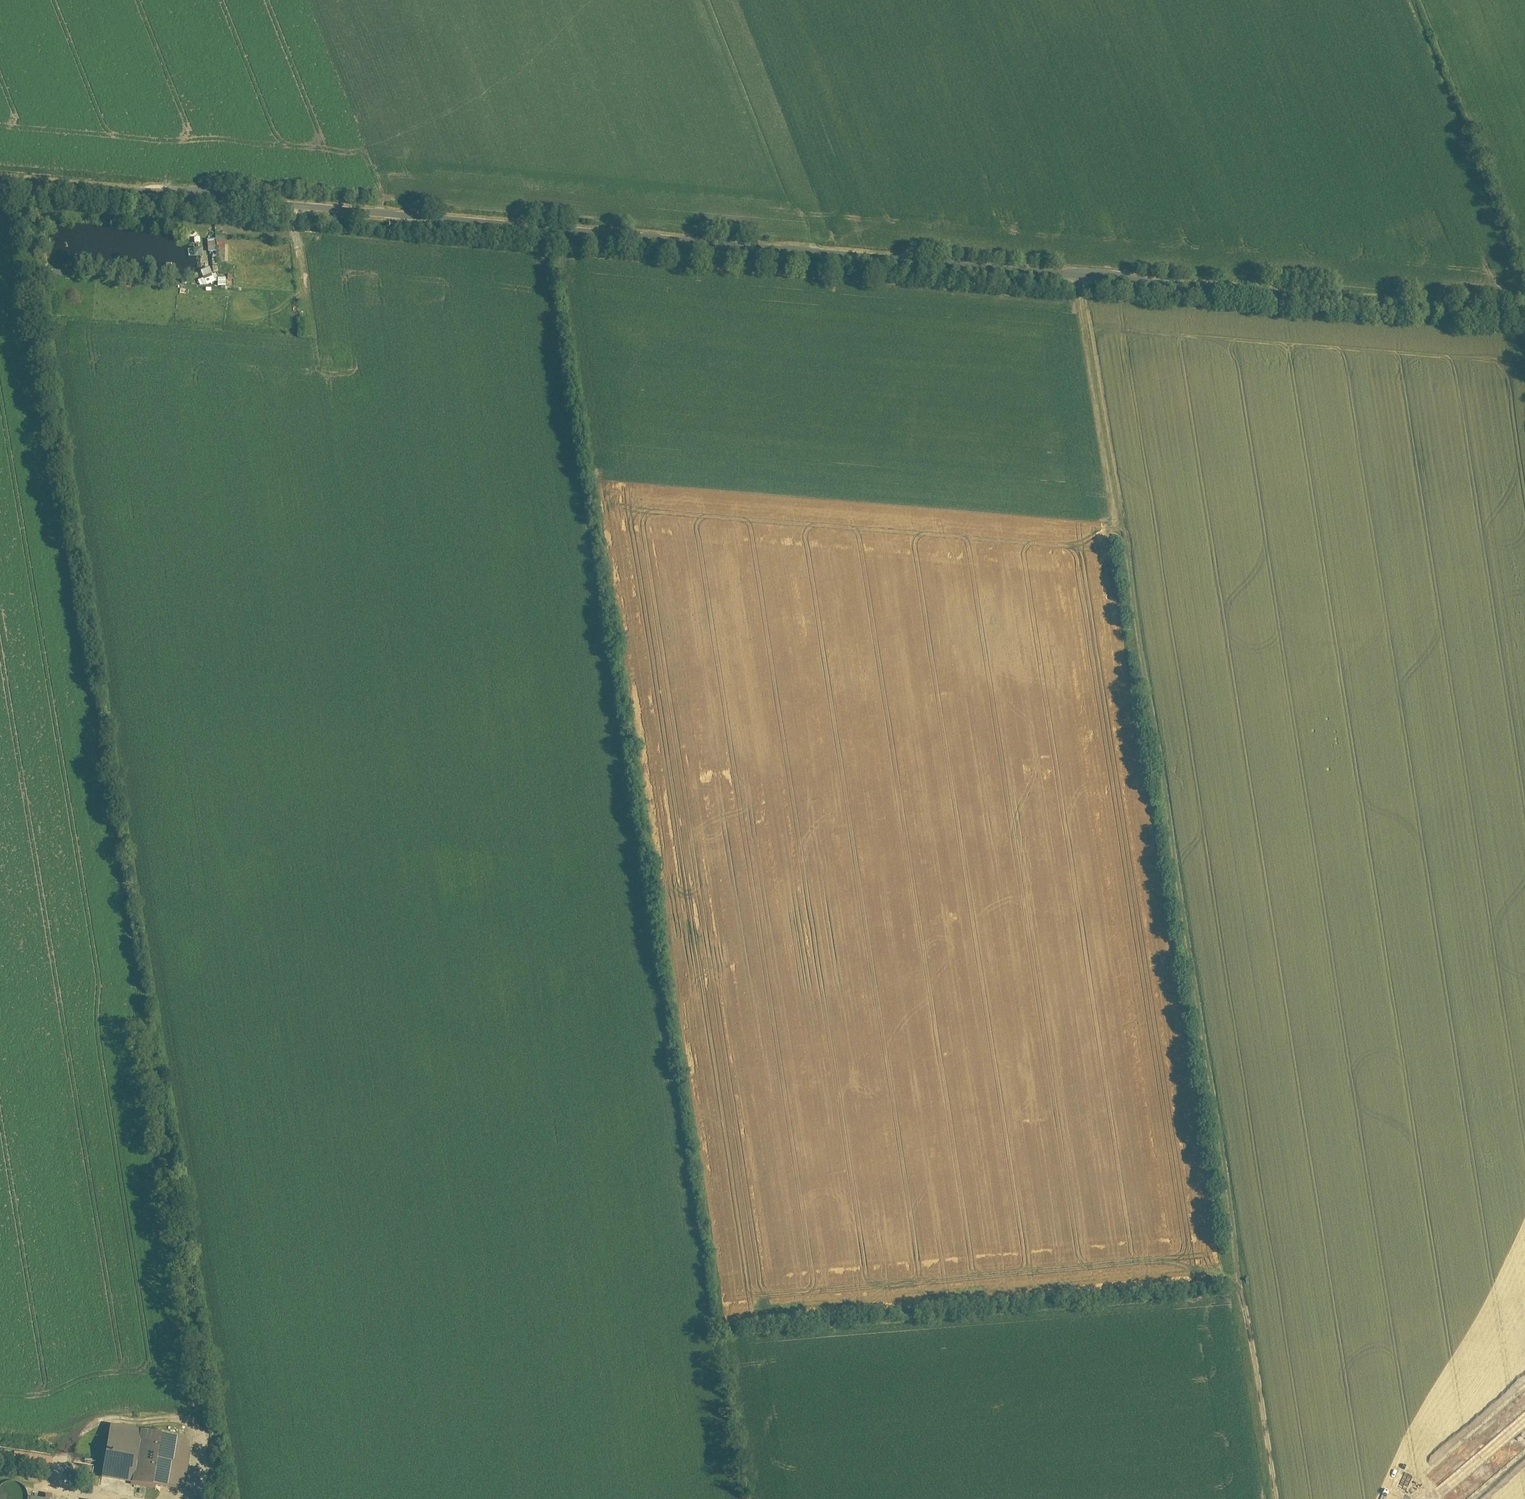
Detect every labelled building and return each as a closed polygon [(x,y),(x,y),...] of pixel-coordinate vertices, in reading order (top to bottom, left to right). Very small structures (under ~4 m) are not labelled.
[(203,271),(208,281),(216,277),(211,267),(203,271)] [(111,1422),(101,1472),(181,1488),(191,1438),(111,1422)]
